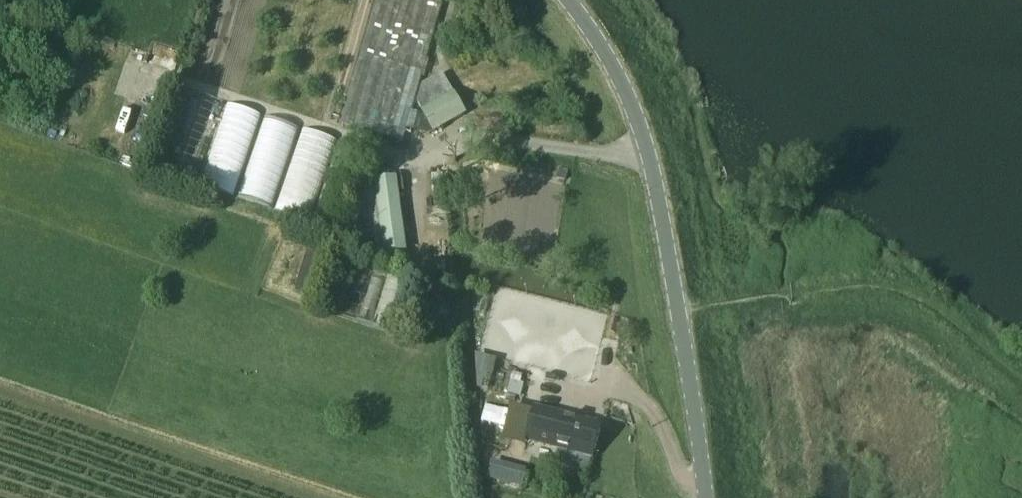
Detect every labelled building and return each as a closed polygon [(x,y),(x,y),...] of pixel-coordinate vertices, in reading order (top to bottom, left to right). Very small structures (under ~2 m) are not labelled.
[(435,0),(377,0),(341,124),(403,142),(407,128),(412,111),(442,2),(435,0)] [(423,85),(418,103),(424,114),(412,111),(407,128),(419,131),(419,130),(429,133),(434,131),(435,132),(466,114),(451,88),(443,74),(423,85)] [(222,102),(205,186),(240,194),(258,110),(222,102)] [(239,197),(312,219),(337,138),(301,127),(264,115),(239,197)] [(560,167),(557,177),(566,179),(568,168),(560,167)] [(398,192),(403,192),(401,178),(356,184),(361,219),(381,217),(386,253),(406,250),(398,192)] [(309,254),(296,291),(307,295),(320,258),(309,254)] [(435,320),(449,320),(449,311),(435,311),(435,320)] [(515,374),(513,381),(521,383),(523,376),(515,374)] [(511,381),(508,393),(521,396),(524,384),(521,383),(513,381),(511,381)] [(535,406),(526,442),(593,459),(602,423),(535,406)] [(493,460),(488,480),(521,489),(526,468),(493,460)]
